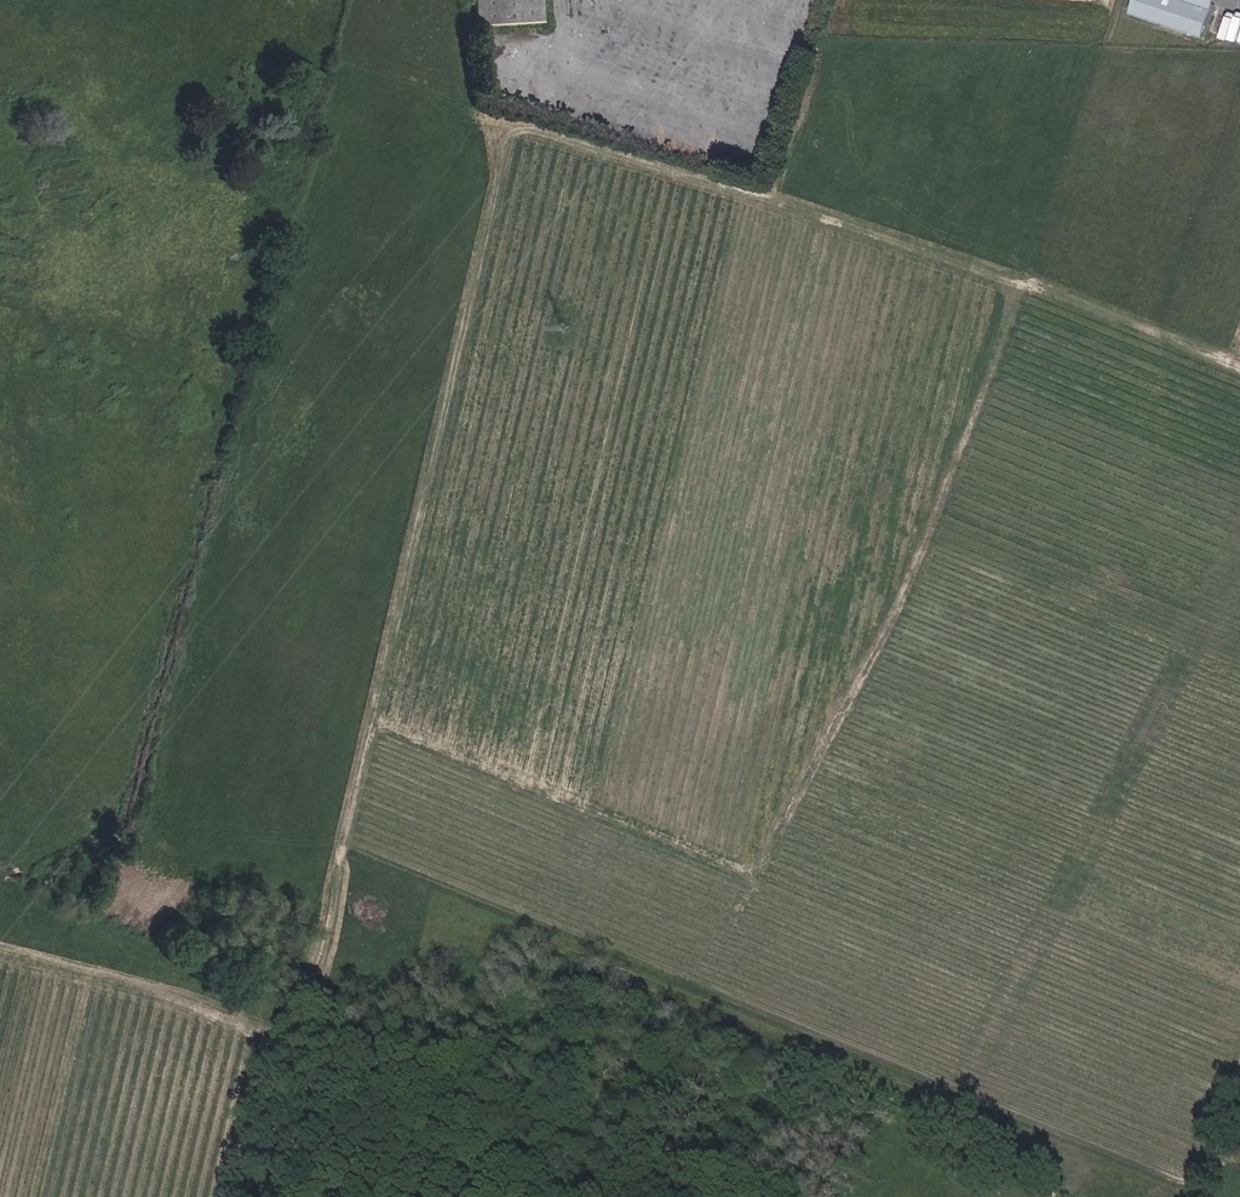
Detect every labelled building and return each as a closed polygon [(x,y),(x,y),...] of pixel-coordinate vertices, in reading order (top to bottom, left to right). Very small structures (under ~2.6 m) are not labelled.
[(476,25),(543,22),(542,0),(475,0),(476,25)]
